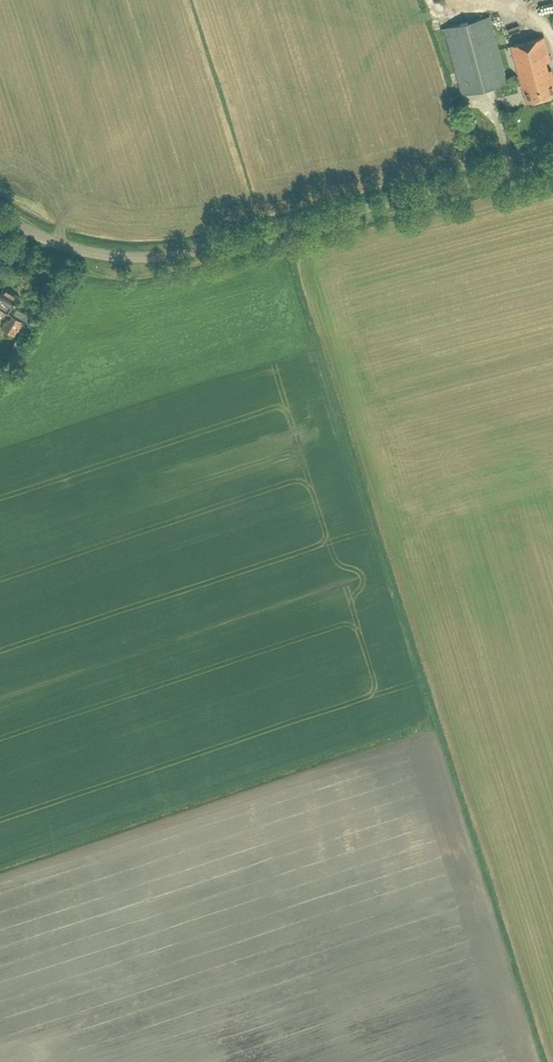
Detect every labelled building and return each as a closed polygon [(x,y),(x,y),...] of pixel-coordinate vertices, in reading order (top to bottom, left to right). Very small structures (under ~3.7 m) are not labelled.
[(508,81),(490,14),(441,27),(443,33),(446,32),(462,94),(508,81)] [(544,35),(511,44),(526,101),(552,94),(552,78),(550,68),(548,69),(546,59),(550,58),(544,35)] [(4,284),(0,290),(0,310),(1,308),(8,313),(20,293),(4,284)] [(23,321),(13,314),(10,319),(8,318),(3,327),(15,335),(23,321)] [(32,327),(25,323),(13,345),(20,349),(32,327)]
